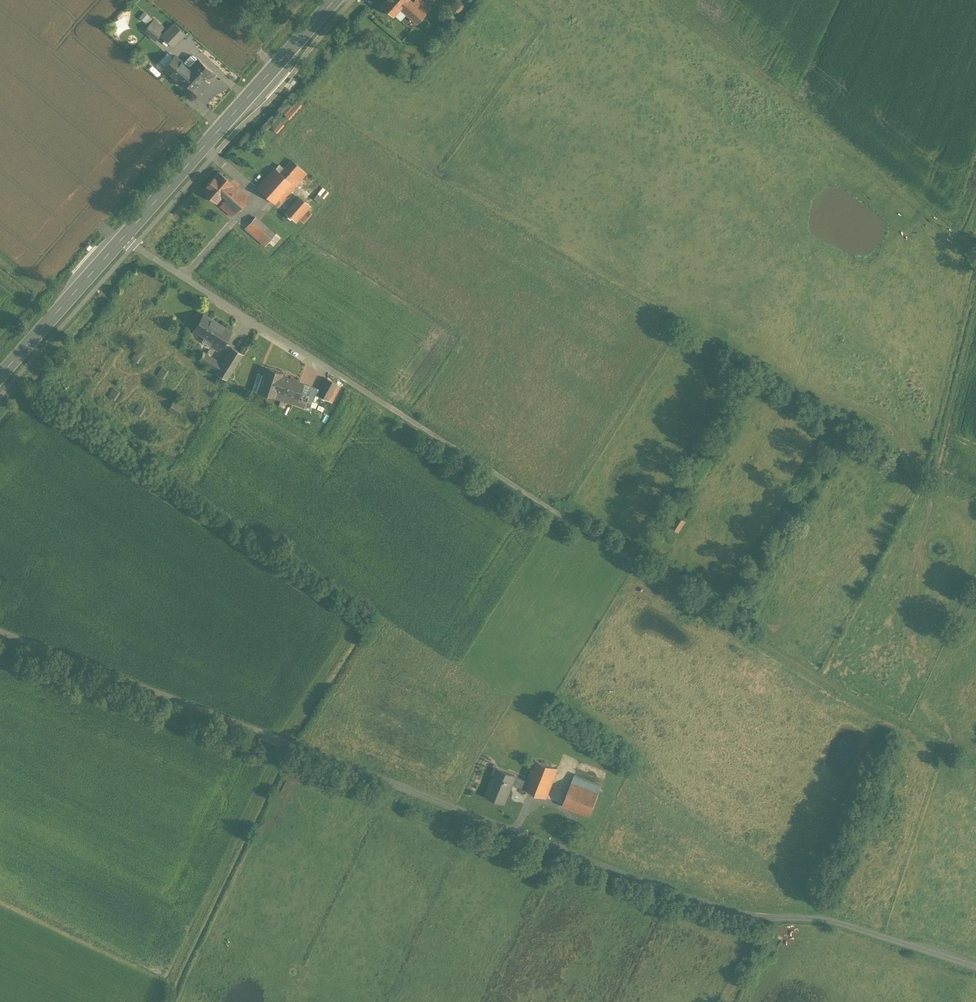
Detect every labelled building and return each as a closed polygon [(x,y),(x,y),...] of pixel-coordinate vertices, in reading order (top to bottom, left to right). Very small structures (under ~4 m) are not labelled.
[(380,5),(393,16),(399,8),(416,23),(425,13),(413,2),(410,0),(384,0),(380,5)] [(413,2),(425,13),(430,8),(421,0),(415,0),(413,2)] [(459,2),(453,8),(458,12),(463,6),(459,2)] [(153,19),(144,30),(155,40),(160,33),(159,32),(163,27),(153,19)] [(173,23),(161,36),(173,47),(185,34),(173,23)] [(205,84),(205,81),(203,79),(210,71),(197,59),(189,68),(174,55),(163,67),(178,81),(180,78),(197,93),(205,84)] [(297,98),(284,112),(290,118),(303,103),(297,98)] [(258,185),(276,201),(305,169),(291,155),(280,167),(277,163),(258,185)] [(248,197),(218,171),(202,190),(231,216),(248,197)] [(323,186),(314,197),(321,202),(330,191),(323,186)] [(301,193),(286,209),(299,220),(313,203),(301,193)] [(276,230),(256,214),(245,227),(266,243),(276,230)] [(231,331),(203,314),(194,329),(221,346),(231,331)] [(243,351),(231,344),(223,357),(207,347),(200,358),(227,375),(243,351)] [(162,366),(157,374),(164,378),(169,370),(162,366)] [(282,373),(266,367),(258,392),(304,407),(306,401),(295,397),(300,382),(281,376),(282,373)] [(317,395),(330,402),(339,384),(326,378),(317,395)] [(109,394),(116,399),(121,391),(114,387),(109,394)] [(171,404),(168,408),(179,414),(181,409),(171,404)] [(677,516),(670,527),(679,532),(686,521),(677,516)] [(557,769),(535,760),(527,780),(524,788),(523,788),(546,797),(557,769)] [(512,783),(524,788),(527,780),(515,775),(515,774),(498,768),(486,796),(504,803),(512,783)] [(575,772),(563,805),(591,815),(603,783),(575,772)] [(599,807),(608,811),(613,798),(604,794),(599,807)]
